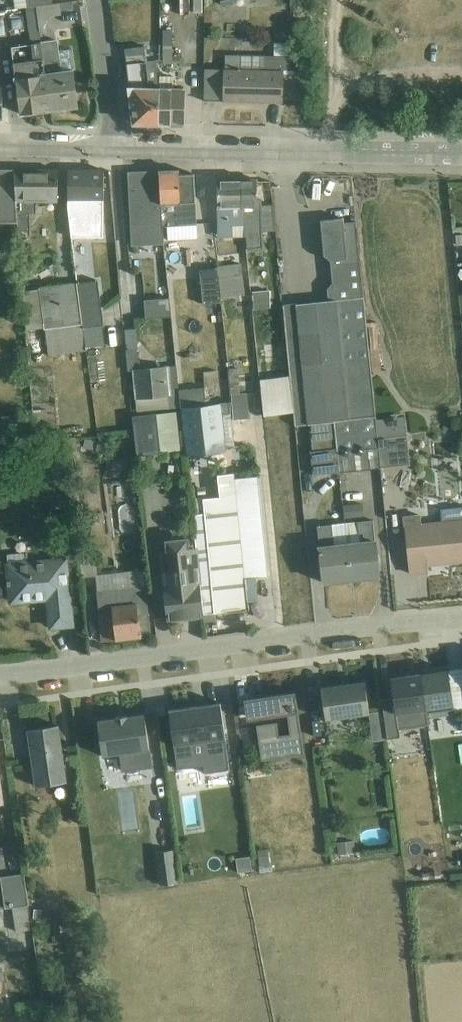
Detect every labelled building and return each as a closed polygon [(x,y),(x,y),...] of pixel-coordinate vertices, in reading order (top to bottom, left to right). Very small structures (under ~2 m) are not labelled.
[(52,0),(15,0),(15,8),(28,6),(29,9),(37,8),(53,6),(52,0)] [(180,19),(189,19),(189,0),(180,0),(180,19)] [(202,14),(202,0),(192,0),(192,14),(202,14)] [(50,110),(41,43),(37,8),(29,9),(27,9),(32,44),(12,47),(21,114),(50,110)] [(173,63),(179,64),(179,58),(178,58),(178,55),(173,55),(173,31),(163,31),(163,64),(173,64),(173,63)] [(41,43),(50,110),(78,106),(73,71),(62,72),(57,41),(41,43)] [(298,57),(296,43),(275,43),(274,56),(225,55),(224,101),(283,103),(284,74),(295,74),(296,57),(298,57)] [(159,124),(160,87),(156,61),(147,63),(145,47),(125,49),(134,124),(159,124)] [(159,124),(185,125),(185,88),(174,88),(174,77),(160,76),(160,87),(159,124)] [(15,170),(0,169),(0,223),(17,223),(17,215),(15,170)] [(37,214),(37,203),(58,203),(58,170),(15,170),(17,215),(17,223),(19,236),(32,236),(31,214),(37,214)] [(69,215),(73,215),(104,215),(104,170),(69,170),(69,215)] [(164,244),(163,223),(160,171),(130,173),(132,246),(164,244)] [(160,171),(163,223),(167,222),(168,227),(181,226),(179,171),(160,171)] [(232,237),(238,237),(238,180),(218,180),(218,230),(225,230),(225,234),(232,235),(232,237)] [(258,181),(258,180),(243,180),(241,180),(238,180),(238,237),(247,236),(249,236),(263,236),(263,227),(275,227),(274,213),(267,213),(267,201),(271,201),(271,181),(258,181)] [(372,371),(368,323),(366,296),(359,221),(347,223),(321,220),(324,255),(331,260),(333,282),(327,289),(329,300),(283,304),(290,367),(294,412),(296,426),(310,425),(335,422),(376,416),(372,371)] [(221,297),(246,294),(242,263),(218,266),(218,268),(221,297)] [(221,297),(218,268),(199,270),(203,302),(221,300),(221,297)] [(98,280),(78,283),(86,347),(105,345),(98,280)] [(86,347),(78,283),(39,288),(39,289),(23,292),(28,330),(44,327),(44,330),(46,329),(49,355),(86,351),(86,347)] [(272,291),(252,292),(254,310),(274,308),(272,291)] [(173,317),(171,298),(144,300),(146,318),(173,317)] [(377,322),(368,323),(372,371),(382,370),(377,322)] [(135,328),(125,329),(129,371),(133,371),(138,411),(180,408),(178,366),(139,370),(135,328)] [(278,366),(260,368),(265,416),(294,412),(290,367),(278,369),(278,366)] [(229,385),(230,394),(232,394),(241,394),(239,368),(228,369),(229,385)] [(230,394),(229,385),(210,387),(212,401),(231,398),(230,394)] [(205,386),(180,389),(182,407),(208,405),(205,386)] [(241,394),(232,394),(234,420),(250,419),(248,393),(241,394)] [(208,405),(182,407),(187,456),(236,451),(231,403),(208,405)] [(181,451),(176,412),(134,416),(137,456),(181,451)] [(376,416),(335,422),(340,472),(381,468),(376,419),(376,416)] [(376,419),(381,468),(411,465),(408,435),(407,435),(404,416),(376,419)] [(311,451),(313,475),(340,472),(335,422),(310,425),(313,451),(311,451)] [(80,452),(79,437),(68,438),(70,453),(80,452)] [(111,440),(94,438),(92,454),(108,456),(111,440)] [(197,548),(204,614),(215,613),(216,614),(247,611),(235,474),(218,476),(220,497),(204,498),(204,497),(193,498),(195,514),(193,514),(197,548)] [(345,518),(364,516),(363,503),(344,505),(345,518)] [(405,516),(410,574),(428,572),(427,565),(461,561),(461,507),(440,509),(442,521),(422,523),(421,514),(405,516)] [(66,531),(66,542),(76,541),(75,512),(61,513),(62,531),(66,531)] [(354,580),(380,577),(374,520),(346,523),(351,580),(354,580)] [(324,583),(351,580),(346,523),(317,526),(324,583)] [(204,614),(197,548),(190,548),(189,537),(165,540),(166,551),(161,551),(169,619),(204,615),(204,614)] [(68,546),(70,573),(80,572),(77,545),(68,546)] [(141,637),(133,571),(98,575),(95,551),(79,553),(82,578),(100,576),(108,642),(141,637)] [(7,554),(8,563),(5,563),(10,605),(50,601),(52,627),(72,625),(66,557),(28,561),(27,552),(7,554)] [(448,670),(421,674),(426,713),(454,709),(448,670)] [(387,739),(401,737),(399,729),(427,725),(426,713),(421,674),(391,678),(393,698),(382,700),(383,711),(387,739)] [(326,720),(370,714),(374,741),(387,739),(383,711),(370,712),(365,682),(322,688),(326,720)] [(305,755),(296,692),(264,697),(267,718),(288,716),(291,735),(280,736),(278,723),(257,726),(263,761),(305,755)] [(230,770),(221,704),(196,708),(196,707),(170,710),(178,769),(204,765),(205,774),(230,770)] [(116,719),(98,722),(103,756),(120,754),(123,772),(154,767),(145,715),(128,717),(128,716),(116,718),(116,719)] [(59,726),(28,730),(37,787),(68,783),(59,726)] [(356,841),(337,842),(339,855),(357,853),(356,841)] [(256,851),(258,869),(268,868),(266,849),(256,851)] [(160,886),(179,883),(176,851),(156,853),(160,886)] [(251,857),(237,858),(239,873),(253,870),(251,857)] [(17,933),(32,931),(28,906),(29,906),(25,874),(1,877),(6,909),(13,908),(17,933)]
